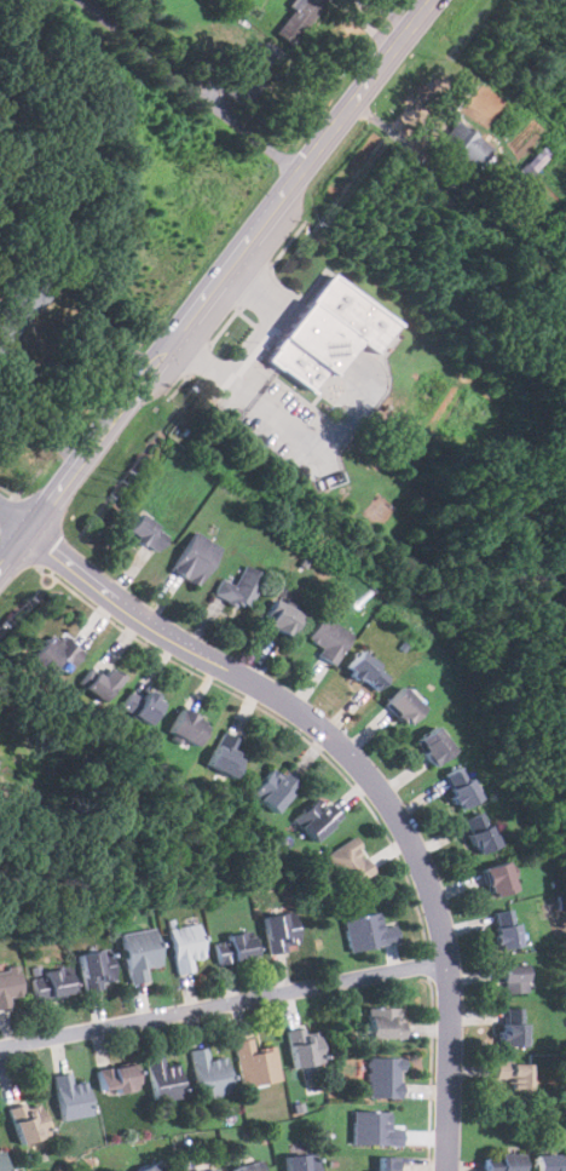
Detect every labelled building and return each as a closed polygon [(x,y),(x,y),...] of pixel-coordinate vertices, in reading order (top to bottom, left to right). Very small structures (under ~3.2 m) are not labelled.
[(293,45),(324,2),(321,0),(300,0),(276,33),(293,45)] [(282,52),(262,41),(252,60),(272,71),(282,52)] [(474,170),(492,150),(457,119),(440,138),(474,170)] [(550,155),(540,146),(518,171),(527,179),(550,155)] [(397,322),(330,271),(266,360),(316,395),(354,340),(374,355),(397,322)] [(343,481),(340,472),(322,478),(326,488),(343,481)] [(167,532),(134,515),(125,534),(157,551),(167,532)] [(196,586),(221,550),(195,530),(169,568),(196,586)] [(213,595),(248,610),(264,574),(242,566),(233,585),(220,579),(213,595)] [(301,614),(273,598),(260,621),(289,637),(301,614)] [(317,655),(335,665),(352,632),(319,615),(307,638),(322,647),(317,655)] [(76,645),(56,628),(29,664),(50,679),(76,645)] [(388,678),(362,649),(346,664),(372,693),(388,678)] [(92,665),(79,682),(104,701),(119,683),(110,677),(109,678),(92,665)] [(385,702),(408,727),(424,708),(402,685),(385,702)] [(129,690),(119,706),(149,725),(164,700),(146,689),(142,698),(129,690)] [(167,730),(195,747),(208,724),(180,707),(167,730)] [(434,768),(455,752),(435,724),(414,741),(434,768)] [(232,751),(238,739),(221,730),(204,764),(232,779),(243,757),(232,751)] [(296,786),(272,765),(249,793),(273,814),(296,786)] [(443,774),(457,810),(478,802),(464,765),(443,774)] [(313,843),(341,817),(320,794),(291,819),(313,843)] [(478,854),(497,846),(484,810),(463,819),(478,854)] [(374,873),(356,838),(324,854),(342,890),(374,873)] [(489,896),(514,890),(508,861),(483,867),(489,896)] [(496,948),(519,947),(515,908),(492,911),(496,948)] [(301,943),(291,909),(262,918),(271,952),(301,943)] [(348,951),(398,940),(394,922),(381,924),(379,912),(342,919),(348,951)] [(175,972),(192,969),(190,957),(204,954),(198,923),(168,928),(175,972)] [(127,982),(146,980),(145,966),(160,964),(154,928),(120,932),(127,982)] [(252,932),(213,940),(218,963),(256,955),(252,932)] [(112,985),(109,949),(80,953),(82,987),(112,985)] [(526,993),(526,964),(501,964),(501,993),(526,993)] [(10,1005),(8,997),(22,994),(16,966),(0,969),(0,1007),(10,1005)] [(29,976),(35,999),(73,991),(67,966),(29,976)] [(368,1037),(404,1037),(404,1008),(368,1008),(368,1037)] [(525,1045),(525,1008),(502,1008),(502,1045),(525,1045)] [(323,1062),(317,1026),(287,1031),(293,1067),(323,1062)] [(273,1045),(253,1049),(252,1038),(236,1040),(243,1085),(279,1079),(273,1045)] [(225,1056),(207,1060),(204,1046),(189,1050),(198,1098),(231,1092),(225,1056)] [(163,1066),(161,1055),(146,1057),(152,1101),(183,1097),(178,1063),(163,1066)] [(366,1096),(402,1096),(402,1057),(366,1057),(366,1096)] [(495,1077),(508,1077),(508,1090),(530,1090),(530,1062),(495,1062),(495,1077)] [(97,1068),(100,1093),(137,1089),(134,1063),(97,1068)] [(70,1084),(69,1072),(53,1074),(59,1119),(91,1115),(86,1081),(70,1084)] [(7,1109),(19,1143),(48,1133),(36,1098),(7,1109)] [(389,1110),(352,1109),(351,1144),(402,1144),(402,1126),(389,1126),(389,1110)] [(287,1170),(317,1170),(316,1153),(285,1156),(287,1170)] [(521,1153),(498,1153),(498,1166),(484,1166),(484,1170),(521,1170),(521,1153)] [(537,1153),(537,1170),(558,1170),(565,1170),(565,1153),(537,1153)] [(377,1156),(377,1170),(372,1170),(399,1170),(399,1156),(377,1156)] [(160,1160),(132,1170),(164,1170),(160,1160)] [(261,1160),(232,1166),(233,1170),(263,1170),(261,1160)]
